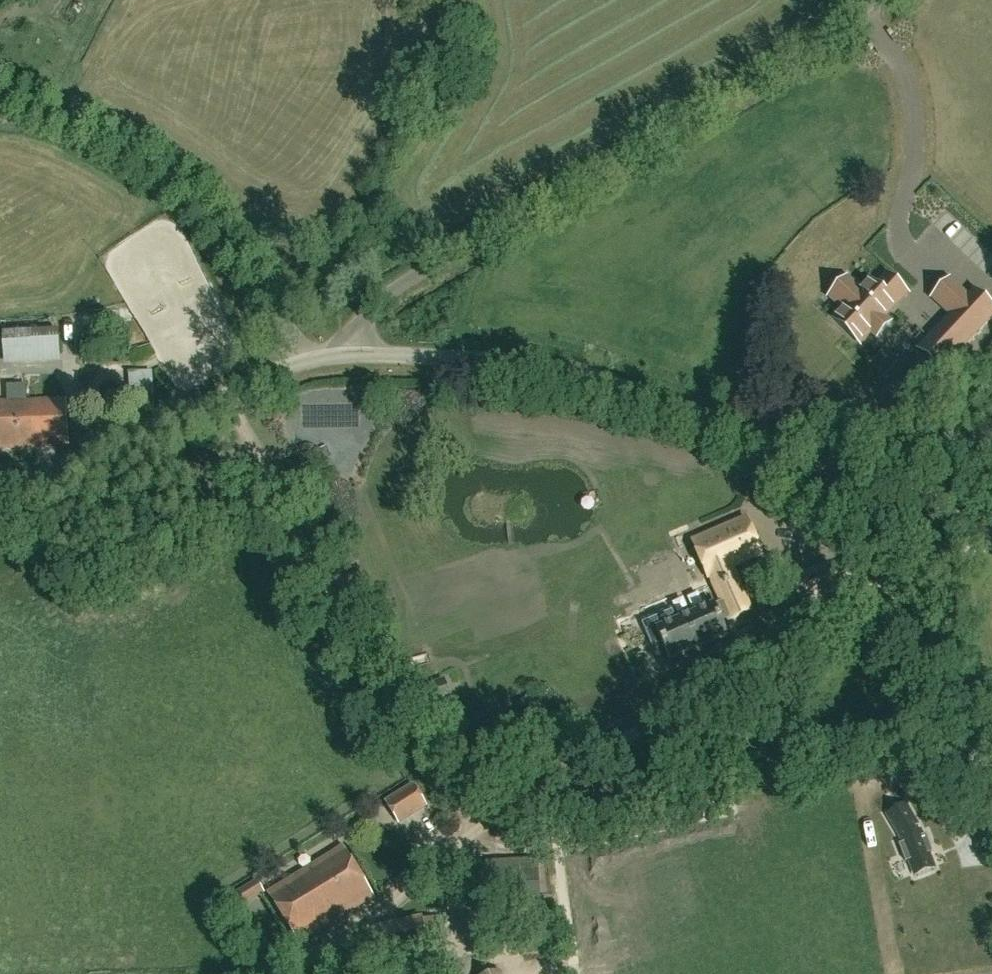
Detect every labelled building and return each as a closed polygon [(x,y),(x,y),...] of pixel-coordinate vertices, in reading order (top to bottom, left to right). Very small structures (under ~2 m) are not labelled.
[(890,321),(885,317),(907,293),(886,274),(875,286),(869,280),(860,290),(847,278),(830,297),(843,309),(834,318),(860,343),(871,331),(876,336),(888,323),(890,321)] [(952,281),(950,279),(949,280),(933,297),(932,298),(934,300),(950,314),(919,348),(942,370),(991,316),(991,307),(973,289),(968,295),(952,281)] [(11,334),(13,367),(54,364),(54,352),(66,351),(64,330),(11,334)] [(135,373),(136,399),(145,398),(146,413),(161,412),(158,372),(135,373)] [(67,447),(65,399),(0,402),(0,449),(67,447)] [(708,578),(761,555),(745,518),(693,541),(708,578)] [(840,587),(855,581),(848,563),(833,570),(831,564),(791,581),(801,603),(840,587)] [(750,611),(739,584),(738,585),(740,590),(722,597),(720,593),(719,593),(722,602),(715,605),(715,603),(676,619),(672,610),(642,622),(653,648),(663,644),(669,660),(728,635),(722,621),(729,618),(730,620),(750,611)] [(443,681),(420,690),(426,707),(450,699),(443,681)] [(413,786),(386,803),(398,823),(426,806),(413,786)] [(901,834),(904,832),(905,835),(902,836),(904,842),(899,844),(906,861),(911,859),(916,873),(933,867),(925,847),(930,845),(926,834),(921,835),(918,830),(916,831),(914,826),(916,824),(904,805),(889,814),(901,834)] [(362,823),(364,838),(378,836),(376,822),(362,823)] [(299,942),(372,897),(342,849),(269,894),(299,942)] [(553,881),(540,882),(541,897),(554,896),(553,881)] [(231,896),(240,910),(264,896),(256,882),(231,896)] [(380,964),(399,962),(398,957),(431,949),(430,944),(439,943),(433,918),(423,920),(422,919),(372,930),(380,964)]
